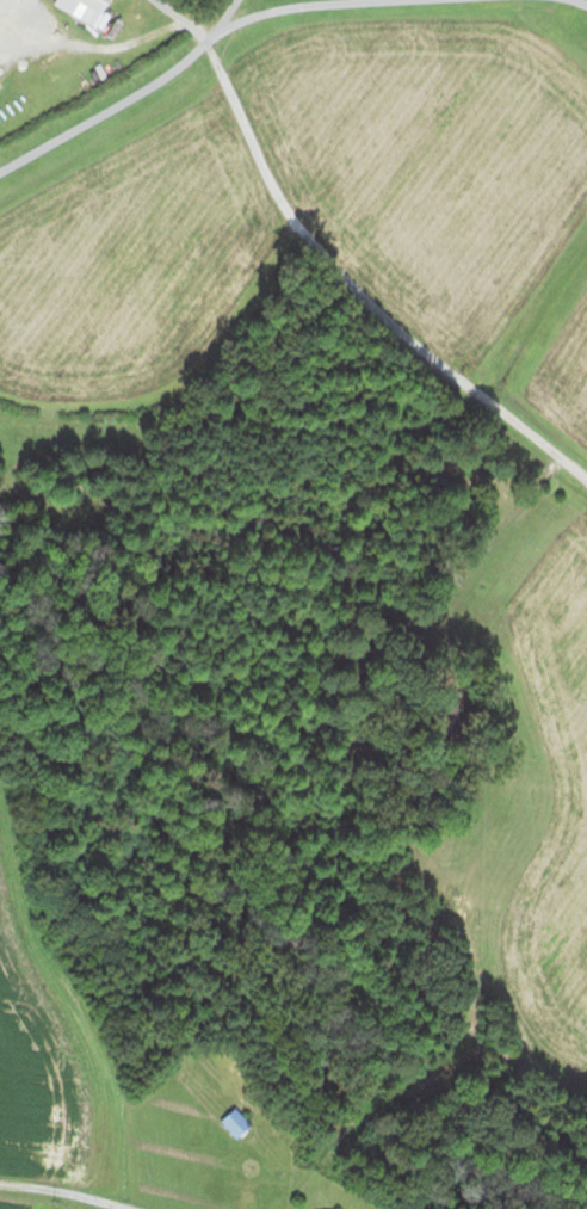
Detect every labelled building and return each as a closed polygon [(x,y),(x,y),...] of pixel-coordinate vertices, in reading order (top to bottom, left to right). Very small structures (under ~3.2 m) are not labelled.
[(56,4),(101,28),(116,0),(58,0),(56,4)]
